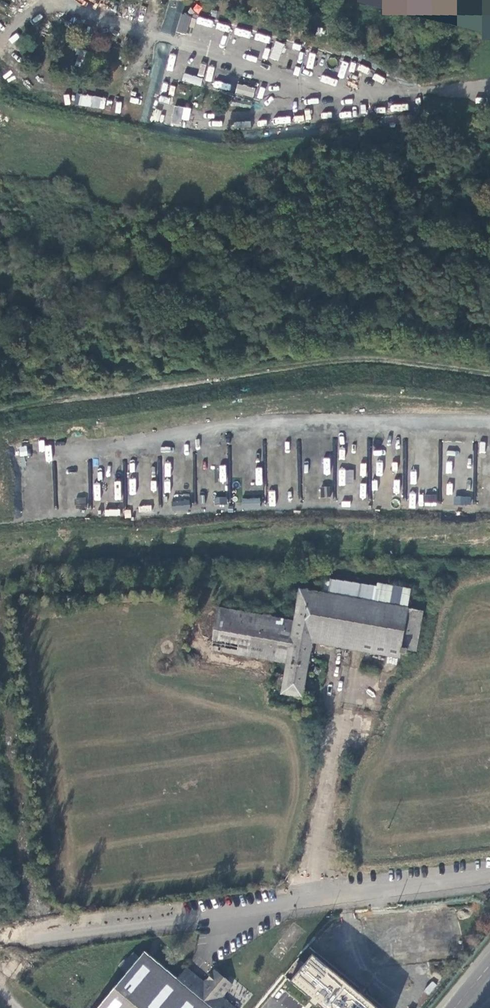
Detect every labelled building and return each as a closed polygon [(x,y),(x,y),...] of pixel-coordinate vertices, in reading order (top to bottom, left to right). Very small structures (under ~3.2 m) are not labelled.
[(185,73),(182,80),(200,86),(202,78),(185,73)] [(237,83),(234,92),(253,97),(255,88),(237,83)] [(104,107),(105,96),(74,94),(73,105),(104,107)] [(181,126),(181,120),(189,120),(191,107),(174,105),(172,125),(181,126)] [(377,431),(392,432),(393,417),(378,416),(377,431)] [(375,438),(357,439),(358,454),(376,453),(375,438)] [(333,441),(317,441),(317,455),(333,455),(333,441)] [(395,472),(410,472),(410,458),(396,457),(395,472)] [(454,495),(454,503),(470,504),(471,497),(454,495)] [(215,496),(214,503),(226,504),(227,497),(215,496)] [(172,497),(172,510),(189,510),(189,498),(172,497)] [(242,498),(242,508),(260,509),(260,498),(242,498)] [(323,580),(321,593),(387,604),(389,590),(329,579),(329,582),(323,580)] [(321,593),(299,589),(294,621),(218,607),(211,649),(286,663),(281,693),(303,697),(312,642),(398,657),(400,652),(405,653),(406,649),(415,650),(422,611),(407,608),(410,588),(390,585),(389,590),(387,604),(321,593)] [(445,940),(441,910),(367,920),(372,961),(442,951),(443,956),(447,955),(452,955),(449,939),(445,940)] [(222,997),(233,984),(215,969),(204,982),(186,967),(177,978),(145,951),(140,957),(134,953),(127,961),(125,960),(119,966),(127,973),(98,1007),(236,1007),(222,997)] [(313,954),(291,981),(311,998),(309,1001),(316,1006),(318,1004),(324,1007),(379,1007),(313,954)]
